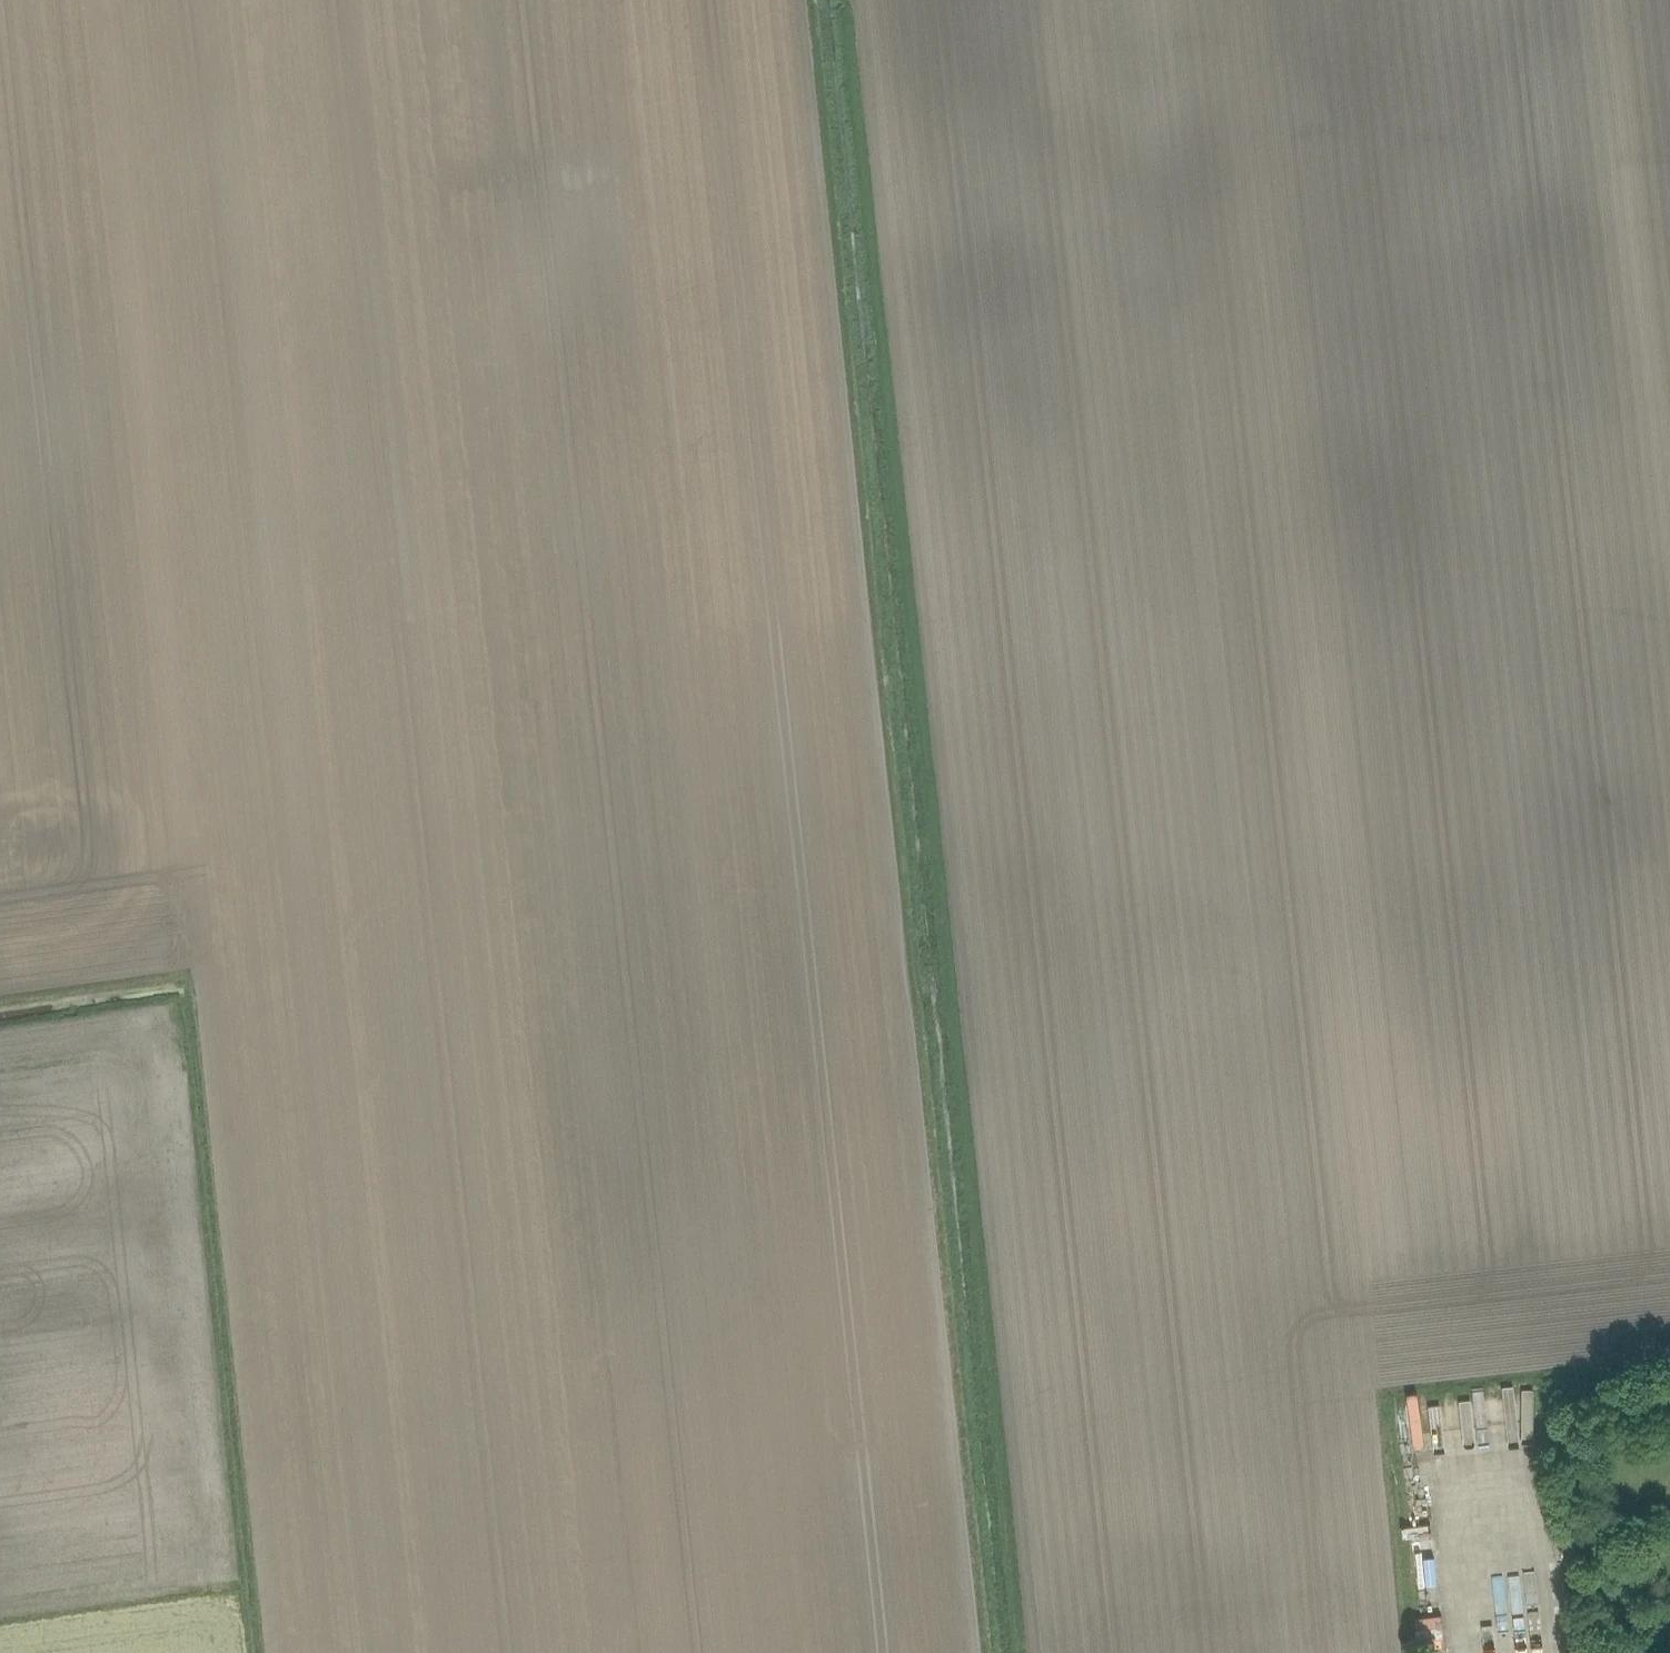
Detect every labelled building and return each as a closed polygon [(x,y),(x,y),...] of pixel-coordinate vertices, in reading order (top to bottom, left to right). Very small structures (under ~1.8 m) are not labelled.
[(1496,1444),(1513,1443),(1509,1386),(1493,1387),(1496,1444)] [(1418,1557),(1420,1600),(1444,1599),(1442,1556),(1418,1557)]
